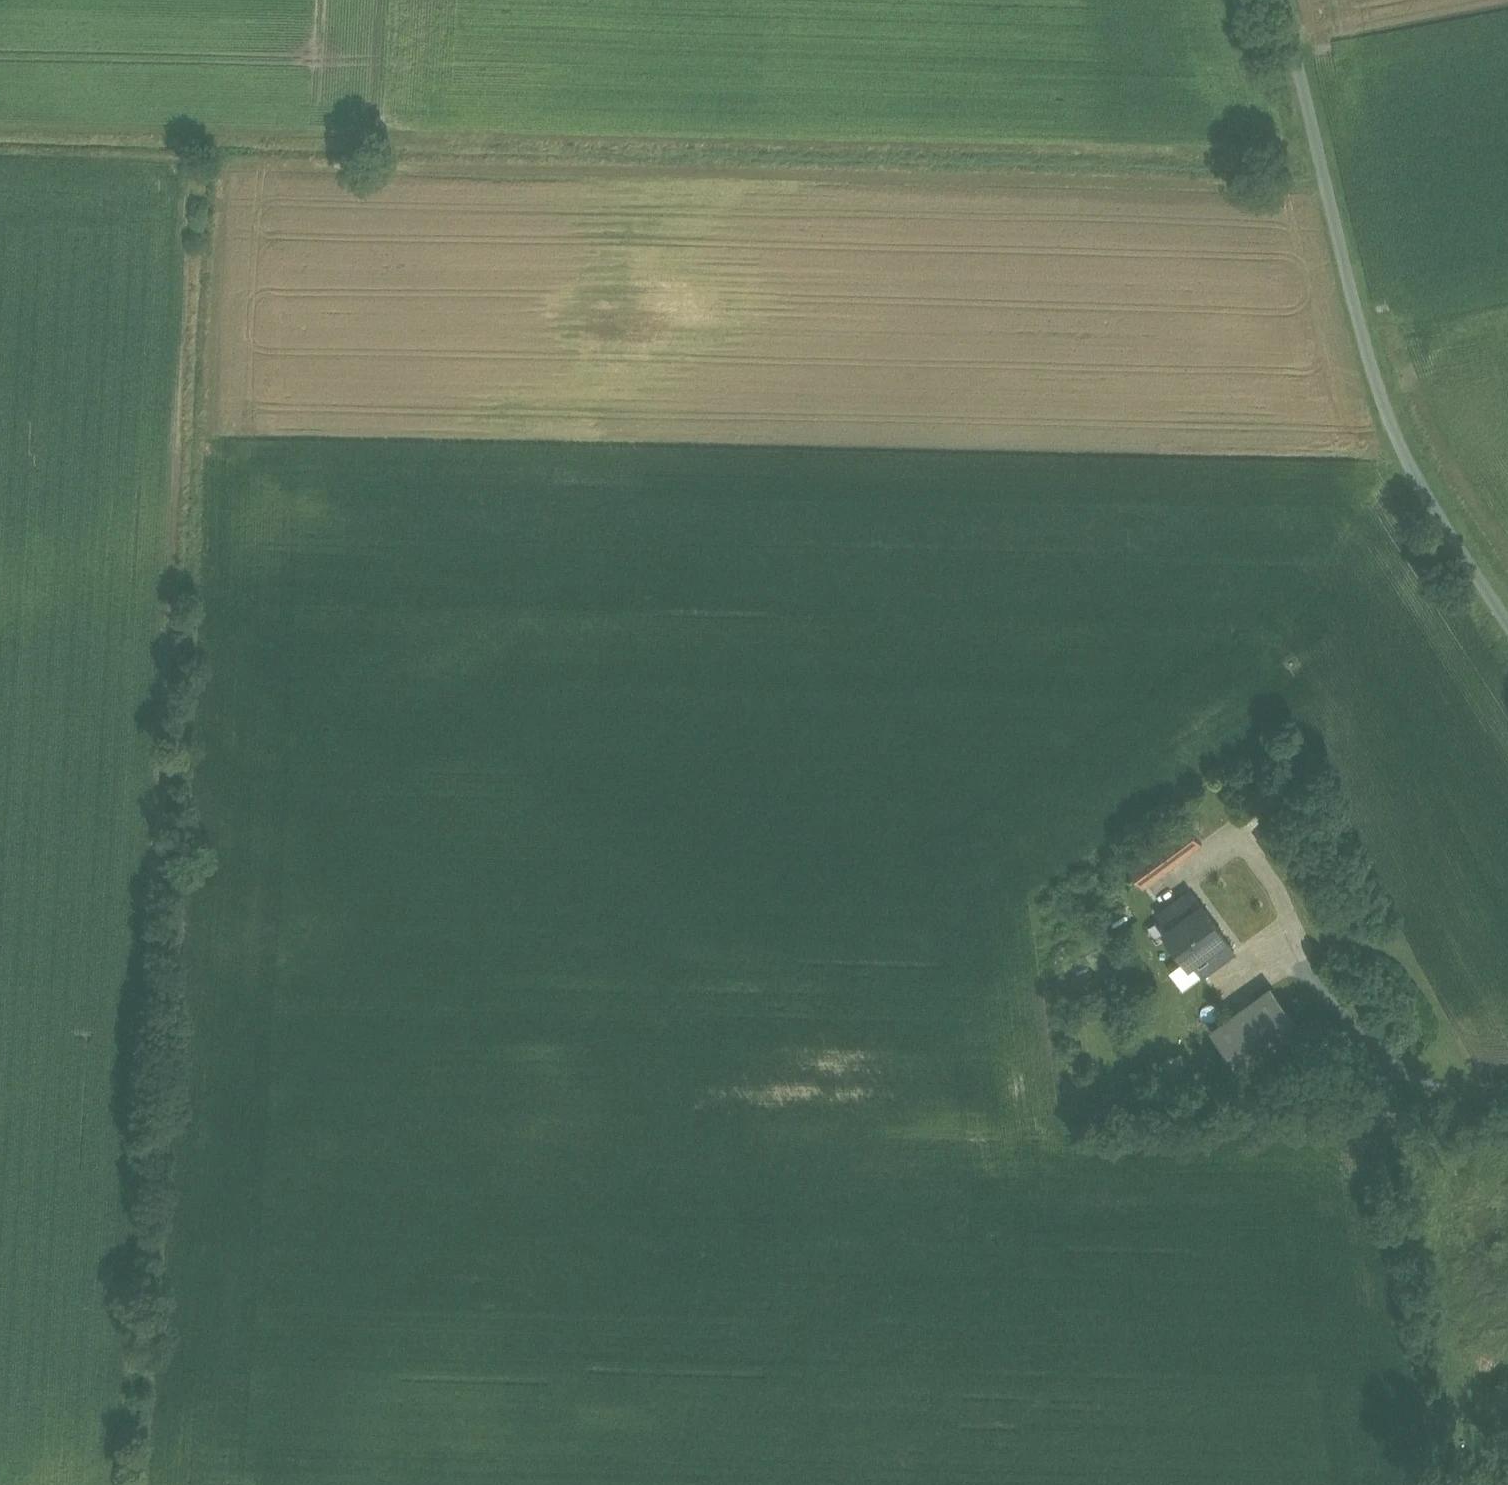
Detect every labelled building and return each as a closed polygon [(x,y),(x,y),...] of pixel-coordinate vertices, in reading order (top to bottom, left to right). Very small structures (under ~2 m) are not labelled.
[(1174,804),(1115,847),(1143,885),(1202,842),(1174,804)] [(1167,926),(1162,929),(1188,965),(1193,962),(1203,976),(1237,951),(1227,939),(1230,937),(1201,899),(1199,900),(1189,887),(1156,911),(1167,926)] [(1271,982),(1209,1027),(1237,1066),(1299,1022),(1271,982)]
